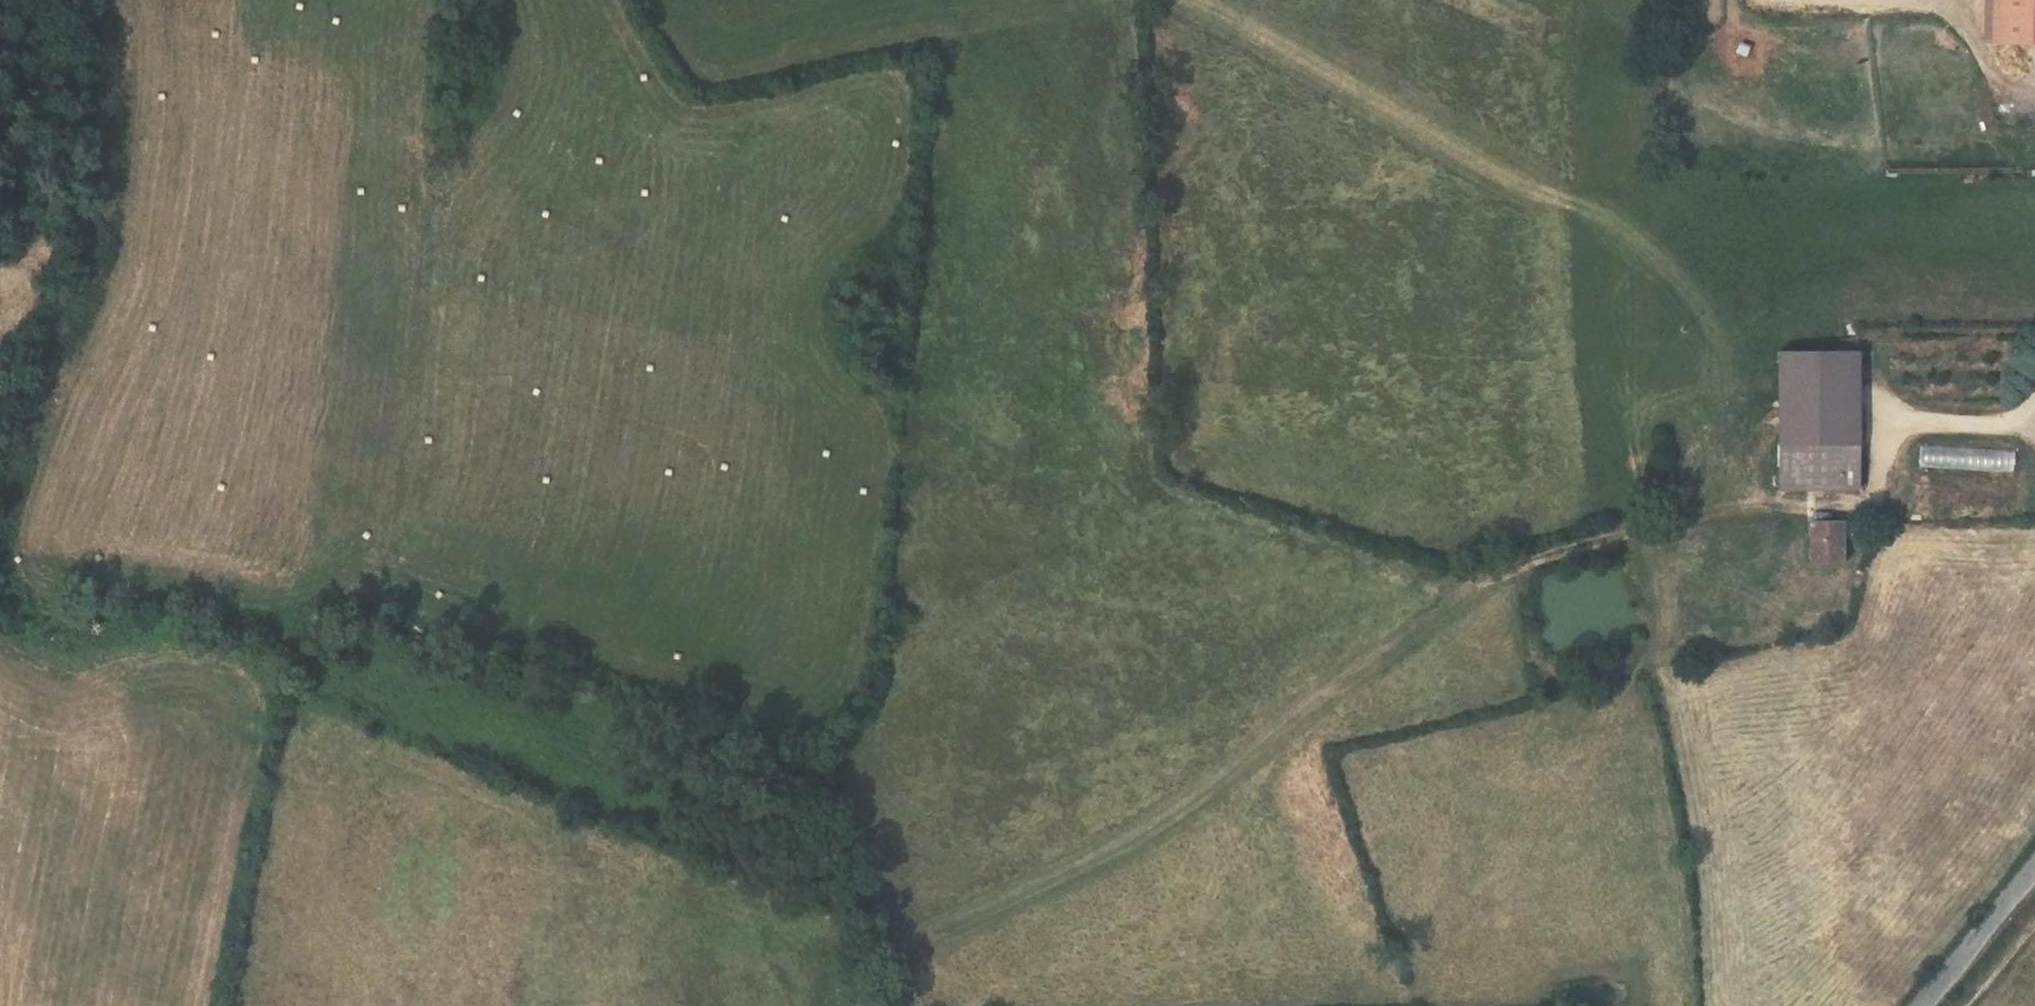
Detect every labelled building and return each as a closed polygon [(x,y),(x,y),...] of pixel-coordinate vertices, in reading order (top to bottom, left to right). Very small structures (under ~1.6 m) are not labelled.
[(2026,0),(1986,0),(1985,42),(2025,43),(2026,0)] [(2025,43),(2034,43),(2034,0),(2026,0),(2025,43)] [(10,229),(0,218),(0,238),(10,229)] [(1860,443),(1860,353),(1780,353),(1780,443),(1860,443)] [(1860,463),(1860,443),(1780,443),(1781,490),(1830,490),(1830,463),(1860,463)] [(1860,489),(1860,463),(1830,463),(1830,490),(1860,489)] [(1843,560),(1841,523),(1813,524),(1814,560),(1843,560)]
